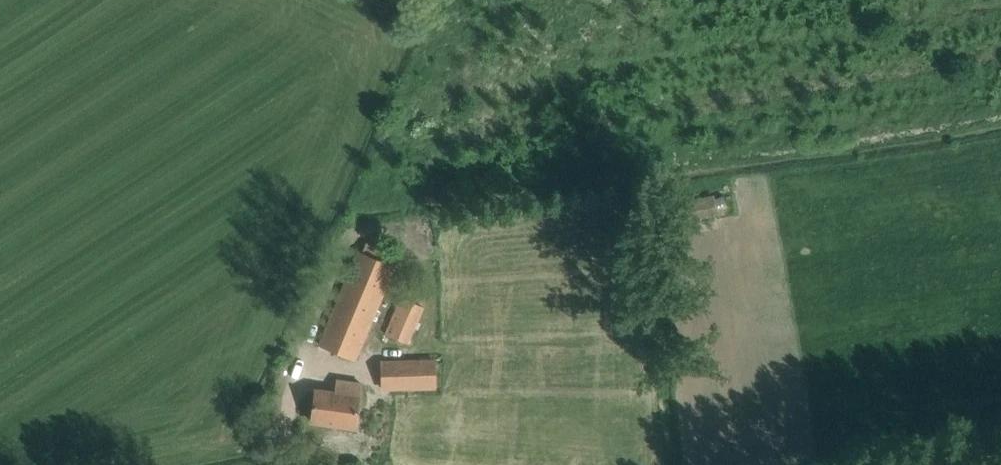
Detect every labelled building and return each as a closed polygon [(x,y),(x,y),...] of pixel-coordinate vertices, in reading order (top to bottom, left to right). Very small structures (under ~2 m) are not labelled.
[(687,220),(716,213),(712,195),(683,201),(687,220)] [(319,344),(355,359),(393,266),(358,251),(319,344)] [(384,333),(407,343),(424,307),(400,296),(384,333)] [(382,362),(382,388),(435,386),(434,360),(382,362)] [(361,382),(337,379),(335,393),(315,390),(311,420),(355,426),(361,382)]
